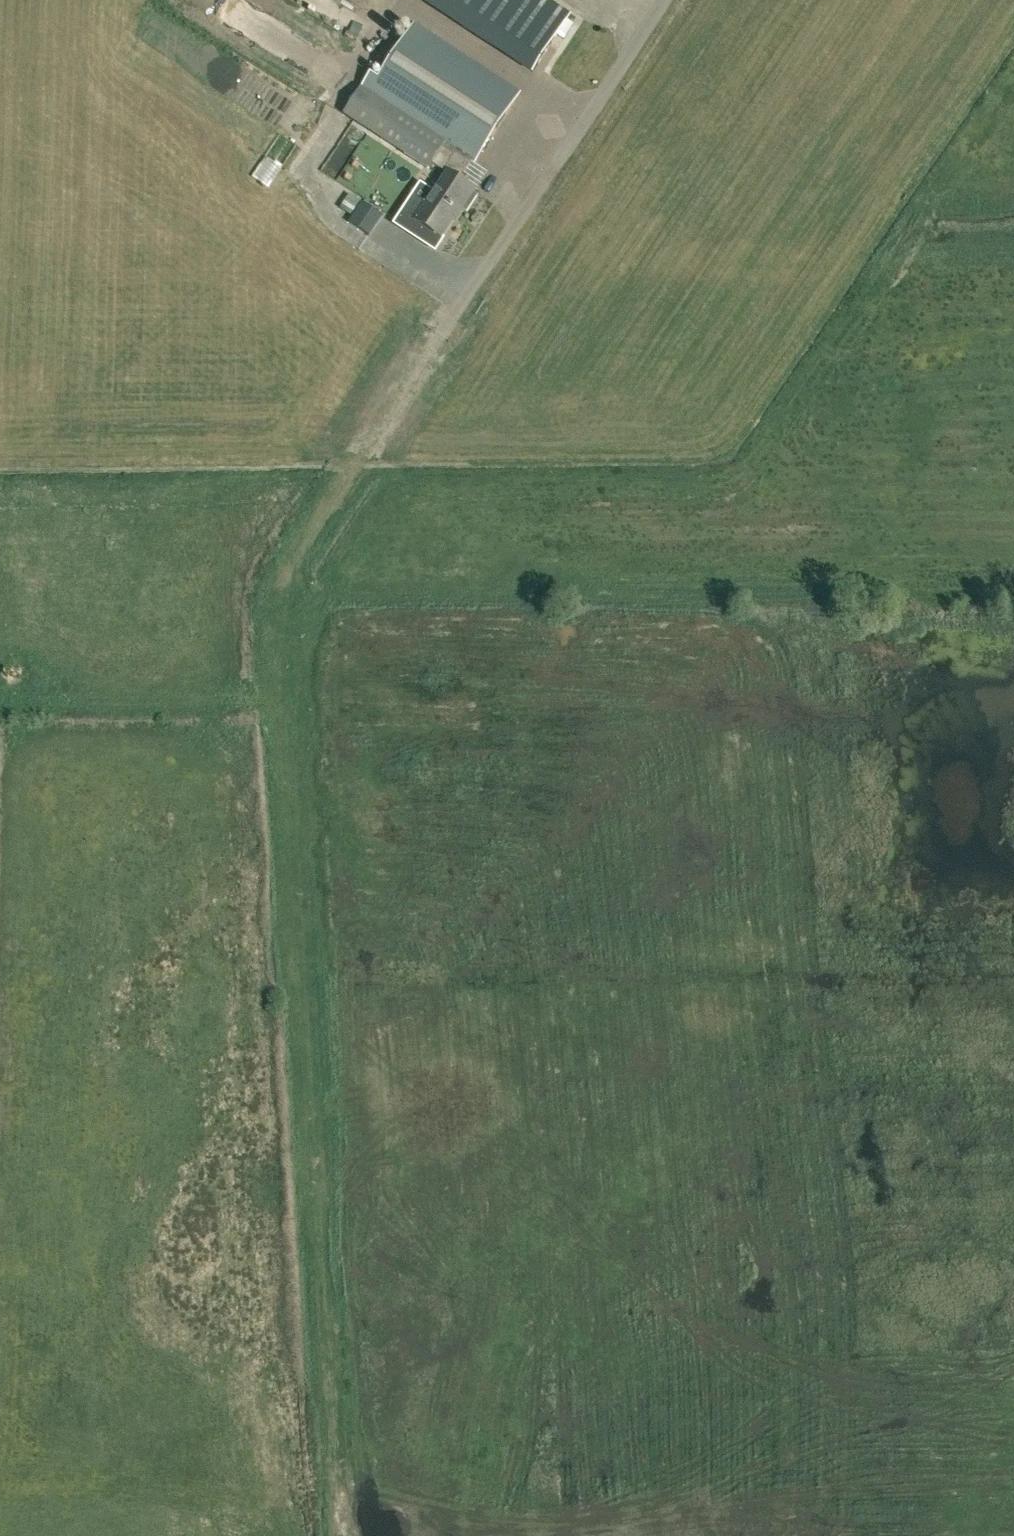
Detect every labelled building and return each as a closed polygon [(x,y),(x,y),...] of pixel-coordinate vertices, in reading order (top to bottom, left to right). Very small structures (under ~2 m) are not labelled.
[(549,0),(447,0),(458,7),(455,12),(537,66),(571,14),(549,0)] [(396,224),(436,249),(444,237),(443,237),(460,210),(461,211),(463,209),(470,207),(475,200),(474,192),(475,190),(464,182),(468,176),(464,173),(472,161),(474,163),(520,93),(414,24),(379,78),(371,73),(345,113),(428,168),(431,163),(448,173),(435,193),(432,191),(420,209),(410,202),(396,224)] [(356,212),(377,226),(384,215),(362,202),(356,212)]
